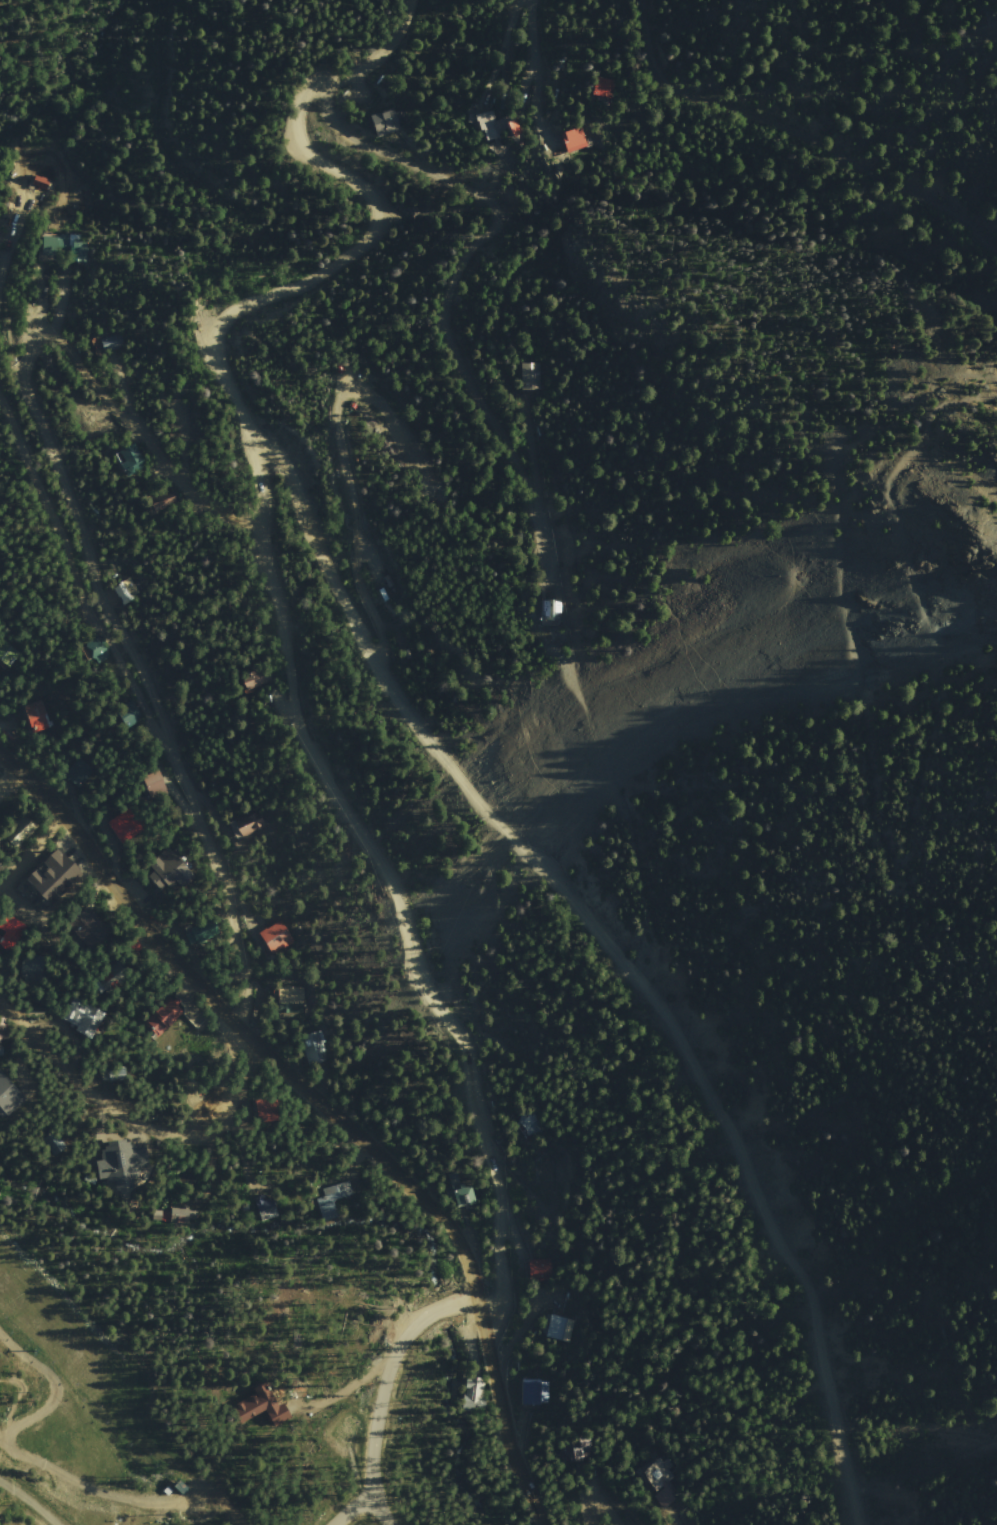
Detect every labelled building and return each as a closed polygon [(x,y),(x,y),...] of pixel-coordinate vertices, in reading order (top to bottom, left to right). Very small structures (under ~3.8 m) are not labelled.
[(610,103),(614,84),(596,81),(592,100),(610,103)] [(400,134),(394,112),(369,120),(375,142),(400,134)] [(493,112),(475,118),(479,133),(483,132),(486,141),(495,138),(490,121),(495,119),(493,112)] [(522,138),(516,123),(505,128),(511,142),(522,138)] [(566,158),(588,151),(581,131),(560,138),(566,158)] [(32,188),(47,191),(49,180),(35,176),(32,188)] [(88,261),(90,239),(42,236),(41,257),(88,261)] [(97,341),(101,354),(123,349),(119,335),(97,341)] [(542,391),(542,364),(522,364),(522,391),(542,391)] [(147,469),(137,445),(116,453),(126,477),(147,469)] [(175,506),(173,500),(153,505),(154,511),(175,506)] [(113,588),(123,606),(140,596),(130,579),(113,588)] [(384,588),(380,590),(386,602),(390,600),(384,588)] [(561,601),(542,601),(542,623),(561,623),(561,601)] [(110,659),(101,638),(85,645),(95,666),(110,659)] [(3,640),(0,644),(0,662),(8,669),(20,655),(3,640)] [(246,693),(274,684),(269,666),(240,676),(246,693)] [(24,707),(33,735),(51,729),(42,701),(24,707)] [(116,712),(126,730),(143,721),(133,703),(116,712)] [(81,790),(94,773),(78,761),(65,778),(81,790)] [(168,794),(160,772),(142,778),(150,801),(168,794)] [(123,846),(143,832),(128,810),(108,825),(123,846)] [(230,825),(237,840),(267,827),(261,812),(230,825)] [(38,829),(32,822),(11,843),(17,849),(38,829)] [(154,873),(148,878),(161,893),(169,886),(175,893),(194,878),(170,848),(148,865),(154,873)] [(82,875),(56,850),(24,882),(49,907),(82,875)] [(92,952),(111,934),(86,908),(68,925),(92,952)] [(6,933),(1,940),(13,948),(27,926),(6,912),(0,920),(0,929),(6,933)] [(295,944),(282,921),(259,934),(272,957),(295,944)] [(182,935),(190,946),(208,934),(200,923),(182,935)] [(219,935),(214,925),(188,937),(192,947),(219,935)] [(138,941),(129,948),(135,956),(145,949),(138,941)] [(45,959),(23,957),(21,981),(43,983),(45,959)] [(133,981),(123,969),(103,985),(112,997),(133,981)] [(306,989),(279,988),(279,1008),(306,1008),(306,989)] [(61,1022),(92,1040),(106,1016),(75,998),(61,1022)] [(172,999),(146,1024),(160,1038),(186,1013),(172,999)] [(8,1024),(0,1025),(0,1051),(4,1050),(1,1034),(9,1033),(8,1024)] [(311,1064),(325,1059),(318,1038),(304,1043),(311,1064)] [(4,1121),(26,1101),(0,1073),(0,1117),(4,1121)] [(256,1102),(259,1115),(277,1122),(276,1100),(256,1102)] [(517,1125),(537,1142),(548,1129),(528,1112),(517,1125)] [(45,1138),(57,1131),(68,1148),(56,1156),(45,1138)] [(150,1174),(145,1141),(100,1148),(102,1162),(96,1163),(99,1184),(115,1181),(117,1192),(136,1189),(134,1176),(150,1174)] [(322,1191),(327,1205),(353,1196),(348,1182),(322,1191)] [(458,1209),(477,1204),(472,1186),(453,1191),(458,1209)] [(280,1216),(277,1204),(268,1206),(265,1194),(255,1197),(262,1221),(280,1216)] [(157,1211),(171,1213),(172,1207),(195,1210),(193,1226),(154,1220),(155,1213),(157,1213),(157,1211)] [(320,1210),(324,1222),(334,1219),(330,1207),(320,1210)] [(553,1260),(529,1260),(529,1279),(553,1279),(553,1260)] [(545,1338),(571,1345),(578,1322),(551,1315),(545,1338)] [(463,1413),(483,1415),(487,1381),(467,1379),(463,1413)] [(523,1406),(547,1406),(547,1381),(523,1381),(523,1406)] [(266,1413),(274,1430),(287,1423),(268,1384),(253,1391),(256,1397),(232,1409),(240,1426),(266,1413)] [(583,1458),(580,1438),(592,1437),(594,1457),(583,1458)] [(666,1509),(677,1500),(666,1486),(676,1478),(661,1459),(640,1476),(666,1509)]
